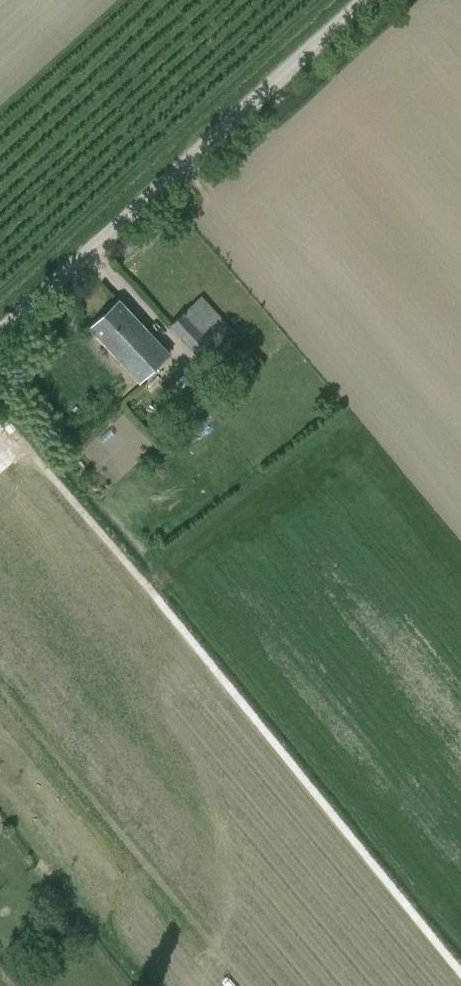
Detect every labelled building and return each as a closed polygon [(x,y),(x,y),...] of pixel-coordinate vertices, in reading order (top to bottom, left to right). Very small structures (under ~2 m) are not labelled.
[(210,368),(242,340),(203,298),(172,326),(210,368)] [(140,382),(169,355),(120,301),(91,328),(140,382)]
